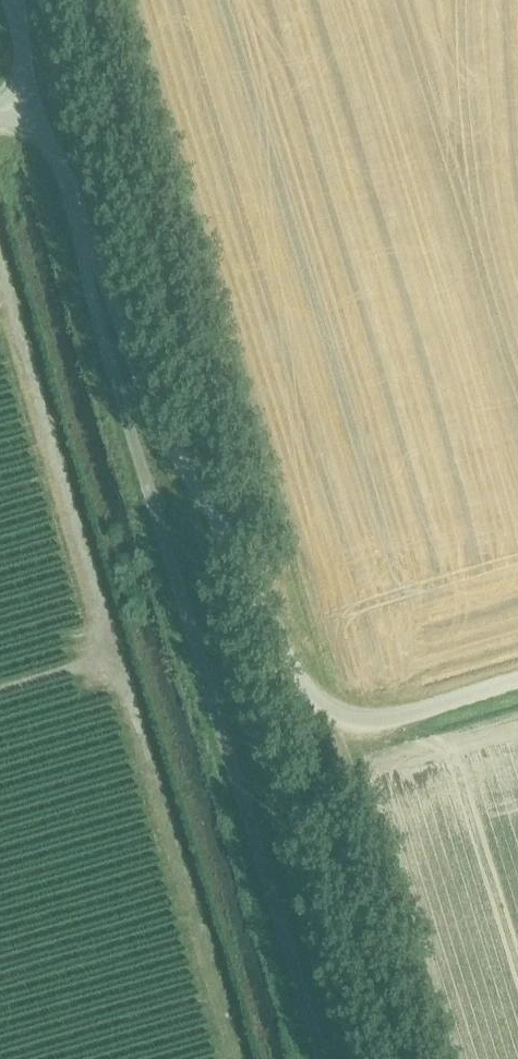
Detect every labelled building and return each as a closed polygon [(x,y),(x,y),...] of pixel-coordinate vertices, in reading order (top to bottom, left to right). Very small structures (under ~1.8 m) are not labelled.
[(325,772),(333,770),(329,760),(322,762),(325,772)]
